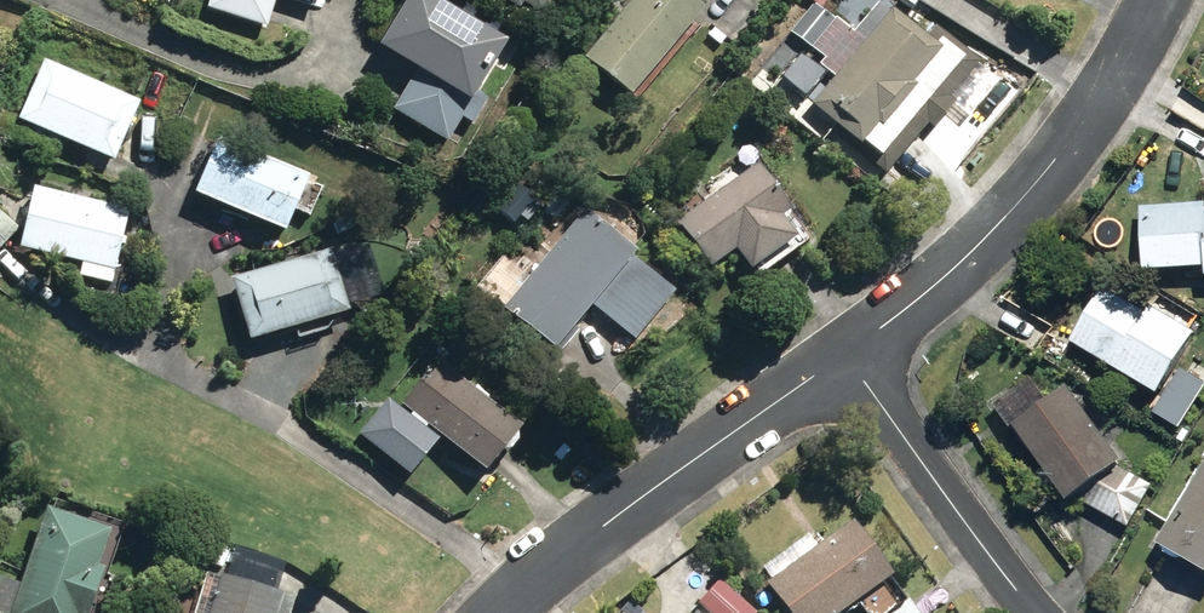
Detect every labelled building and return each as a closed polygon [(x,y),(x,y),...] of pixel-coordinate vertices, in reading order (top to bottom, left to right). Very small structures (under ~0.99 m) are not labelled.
[(201,13),(261,32),(271,0),(205,0),(201,13)] [(442,148),(456,124),(466,129),(481,103),(470,97),(499,50),(416,0),(403,0),(370,54),(410,78),(388,115),(442,148)] [(513,12),(520,0),(492,0),(513,12)] [(626,100),(699,14),(683,0),(632,0),(579,62),(626,100)] [(808,109),(883,176),(977,63),(931,24),(920,37),(889,12),(808,109)] [(11,127),(107,167),(133,105),(36,65),(11,127)] [(187,200),(277,240),(303,181),(213,142),(187,200)] [(753,170),(673,226),(706,272),(729,256),(744,276),(790,244),(775,222),(785,216),(753,170)] [(71,283),(105,290),(122,215),(25,192),(11,255),(75,269),(71,283)] [(1200,273),(1203,273),(1203,211),(1200,211),(1200,202),(1136,205),(1138,269),(1199,265),(1200,273)] [(450,216),(464,229),(476,216),(461,203),(450,216)] [(15,231),(0,217),(0,247),(15,231)] [(497,314),(547,356),(629,259),(579,217),(497,314)] [(223,284),(242,348),(343,320),(325,255),(223,284)] [(1065,341),(1150,394),(1188,332),(1146,306),(1142,312),(1100,286),(1065,341)] [(396,410),(476,480),(514,436),(437,369),(416,391),(414,389),(396,410)] [(1147,485),(1111,464),(1115,461),(1063,385),(1007,423),(1059,499),(1067,493),(1124,527),(1147,485)] [(1203,574),(1203,463),(1200,461),(1151,542),(1203,574)] [(97,575),(92,573),(103,539),(38,518),(7,612),(85,612),(97,575)] [(780,612),(828,612),(881,575),(842,521),(758,583),(780,612)] [(190,560),(218,572),(227,553),(198,540),(190,560)] [(703,612),(748,612),(712,580),(691,603),(703,612)] [(287,607),(213,585),(204,612),(286,612),(287,607)]
